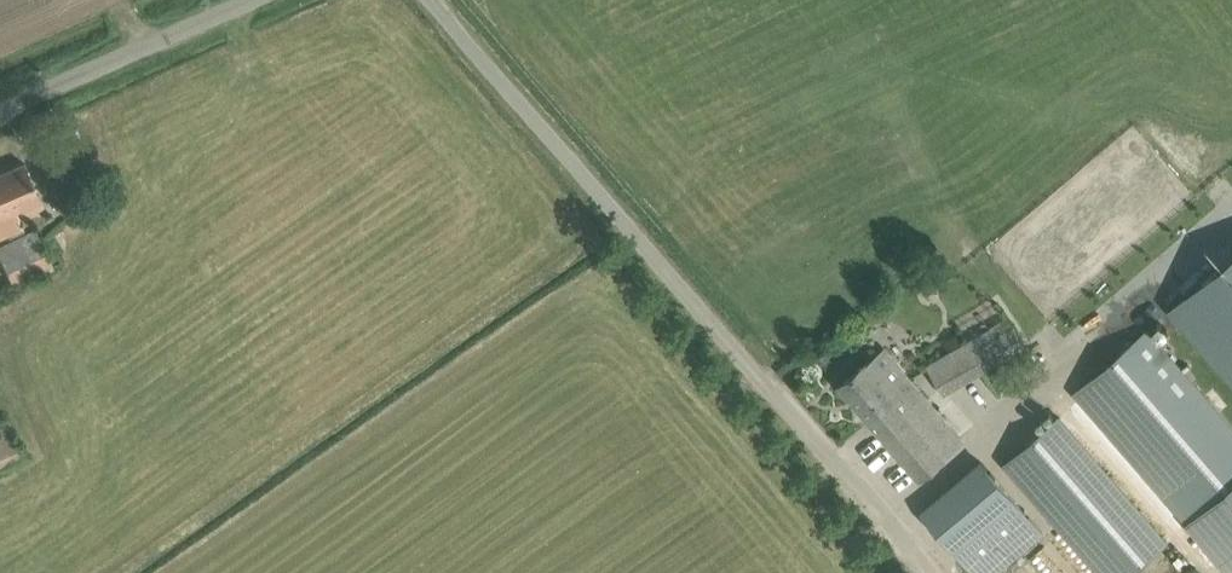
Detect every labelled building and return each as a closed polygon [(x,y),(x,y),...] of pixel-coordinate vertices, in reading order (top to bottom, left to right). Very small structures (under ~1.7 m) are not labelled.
[(35,184),(25,162),(0,173),(0,236),(22,227),(14,209),(40,197),(35,184)] [(0,249),(0,293),(43,275),(28,237),(0,249)] [(1174,310),(1231,376),(1231,261),(1174,310)] [(969,340),(927,364),(943,392),(1025,344),(1015,327),(975,349),(969,340)] [(1075,392),(1188,522),(1187,522),(1231,572),(1231,425),(1148,328),(1075,392)] [(839,384),(919,477),(964,439),(907,372),(892,384),(869,358),(839,384)] [(1057,415),(1003,464),(1100,572),(1133,572),(1169,540),(1057,415)] [(12,431),(7,419),(0,422),(0,465),(23,453),(12,431)] [(982,459),(923,510),(977,572),(994,572),(995,572),(996,572),(1009,572),(1004,568),(1045,533),(982,459)]
